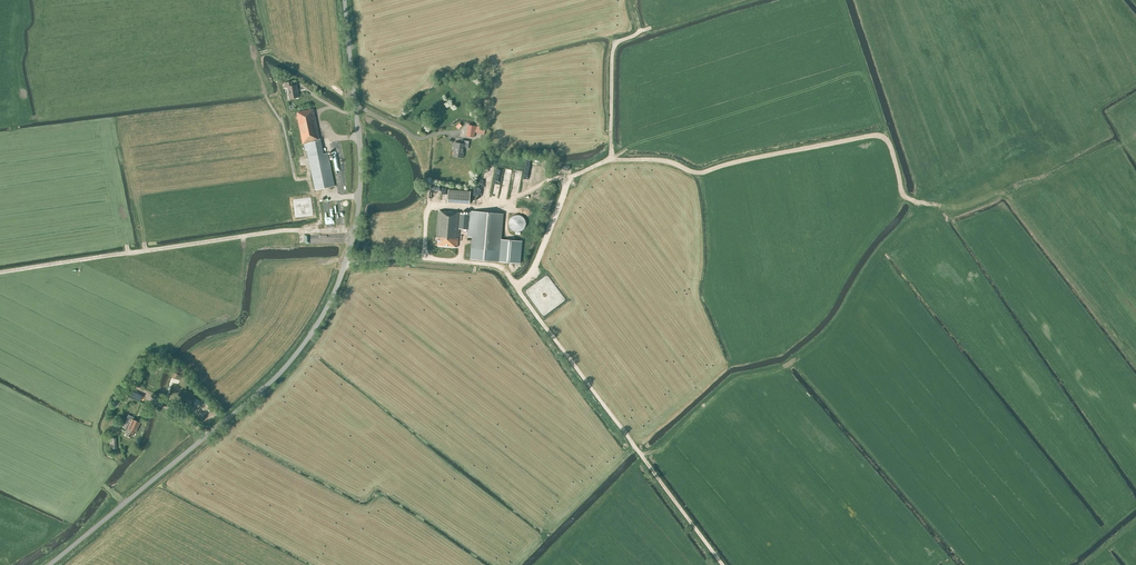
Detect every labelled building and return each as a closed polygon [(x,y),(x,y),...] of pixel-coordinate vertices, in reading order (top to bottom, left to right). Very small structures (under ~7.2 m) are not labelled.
[(292,86),(291,82),(285,83),(286,87),(288,87),(290,98),(299,97),(297,85),(292,86)] [(315,116),(313,109),(297,113),(303,144),(304,144),(305,150),(308,150),(310,157),(316,190),(334,186),(328,153),(324,154),(320,139),(315,116)] [(474,137),(476,126),(468,125),(466,136),(474,137)] [(484,134),(486,128),(477,126),(475,132),(484,134)] [(468,149),(469,141),(462,140),(461,144),(455,143),(454,148),(455,148),(454,156),(463,158),(464,149),(468,149)] [(469,204),(470,191),(448,189),(447,202),(469,204)] [(469,259),(518,264),(520,241),(500,240),(502,214),(469,211),(469,215),(460,214),(460,213),(438,211),(436,237),(438,237),(437,245),(457,247),(459,229),(468,229),(467,237),(471,237),(469,259)] [(345,212),(336,213),(336,221),(345,221),(345,212)] [(518,232),(520,232),(522,231),(523,229),(525,228),(525,226),(526,223),(525,221),(524,219),(523,217),(521,216),(519,215),(517,215),(514,216),(512,217),(510,218),(509,220),(509,222),(509,225),(509,227),(510,229),(512,230),(514,231),(516,232),(518,232)] [(130,419),(125,430),(127,431),(125,435),(130,437),(133,432),(135,433),(140,422),(133,419),(132,419),(130,419)]
